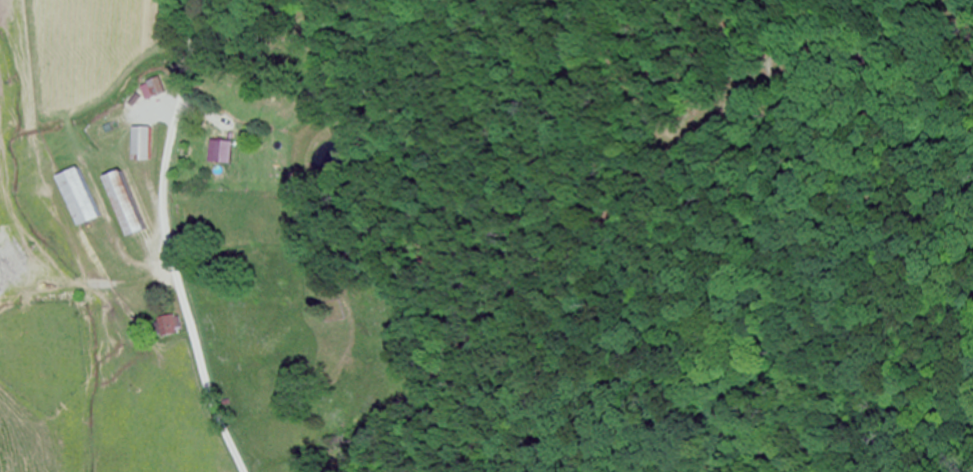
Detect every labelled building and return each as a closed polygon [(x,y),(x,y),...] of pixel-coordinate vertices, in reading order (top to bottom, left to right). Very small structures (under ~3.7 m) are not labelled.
[(163,94),(158,79),(149,83),(155,97),(163,94)] [(127,109),(140,118),(147,107),(134,98),(127,109)] [(100,138),(122,128),(118,119),(96,128),(100,138)] [(131,163),(149,163),(149,129),(131,129),(131,163)] [(232,166),(234,144),(212,141),(210,164),(232,166)] [(97,220),(78,169),(56,178),(75,229),(97,220)] [(122,172),(103,178),(122,240),(141,234),(122,172)] [(159,339),(178,333),(172,314),(153,320),(159,339)]
